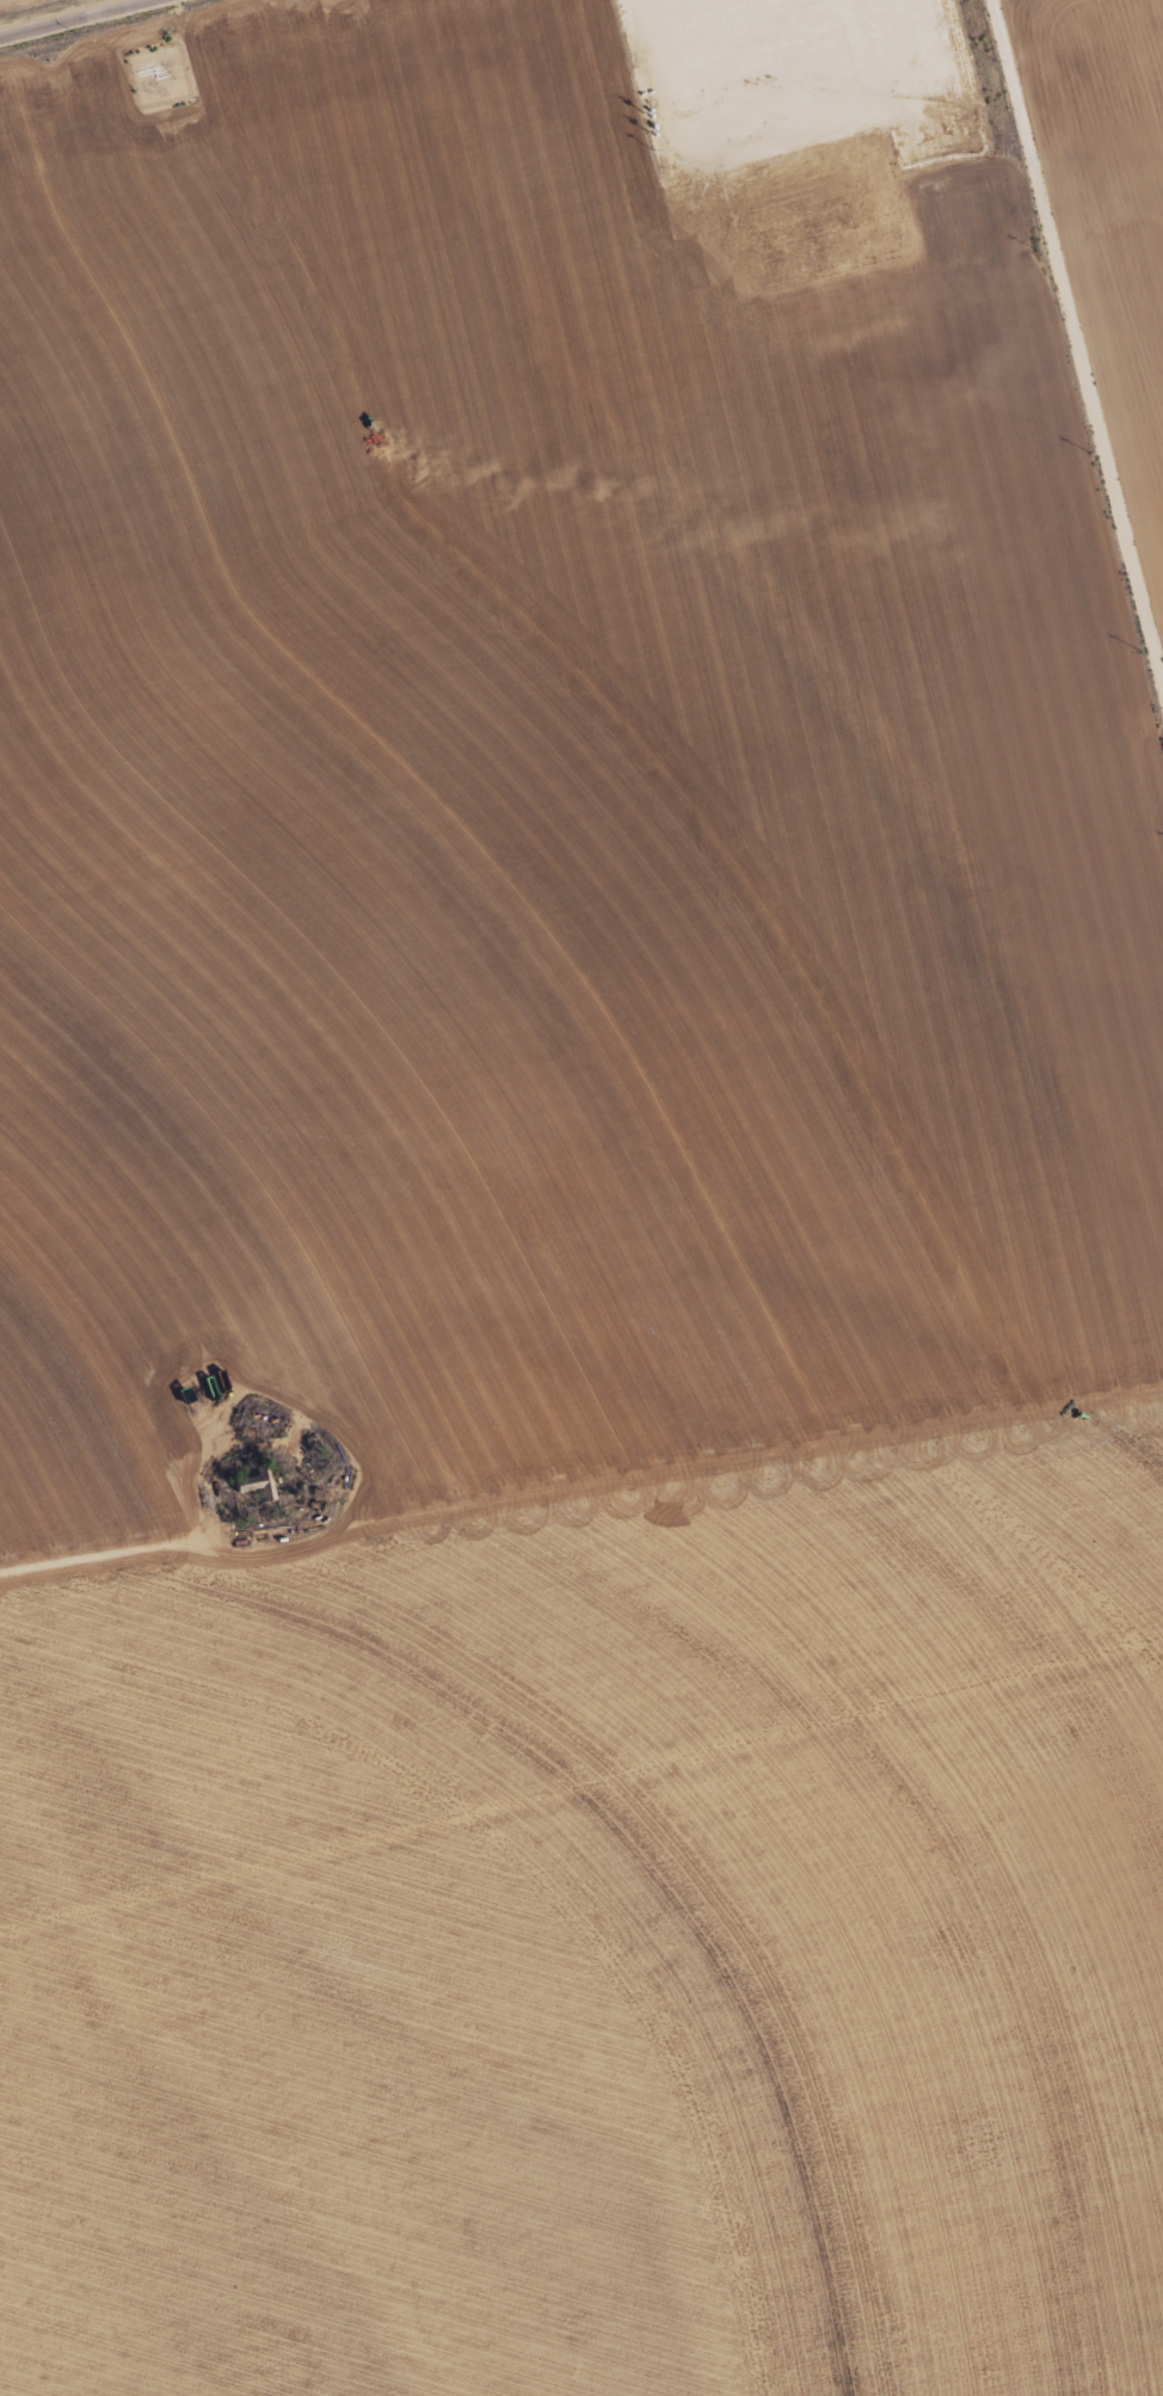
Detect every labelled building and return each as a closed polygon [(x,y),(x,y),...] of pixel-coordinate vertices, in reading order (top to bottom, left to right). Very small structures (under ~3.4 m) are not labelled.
[(261,1502),(275,1497),(263,1463),(253,1466),(256,1475),(232,1484),(236,1496),(256,1489),(261,1502)]
